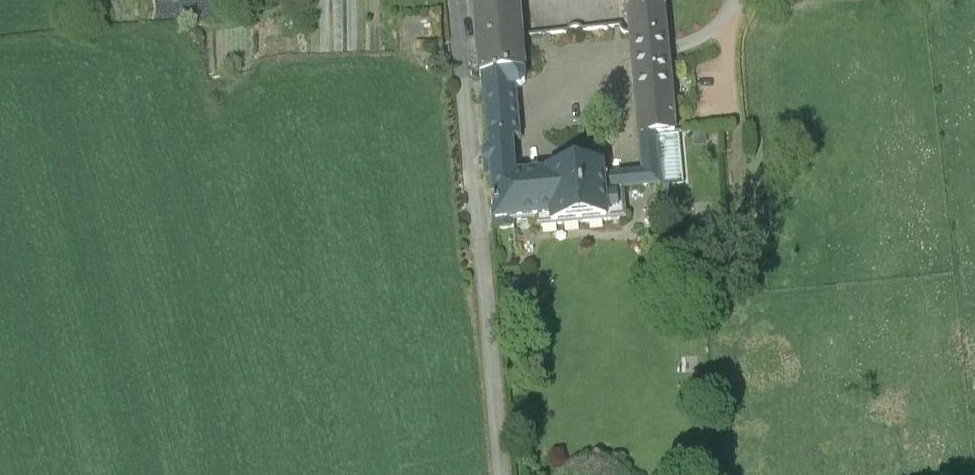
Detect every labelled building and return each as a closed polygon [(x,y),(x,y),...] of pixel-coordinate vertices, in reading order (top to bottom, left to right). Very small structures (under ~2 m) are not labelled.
[(481,93),(514,90),(522,88),(526,82),(523,46),(522,38),(519,0),(474,0),(481,93)] [(631,31),(632,41),(668,37),(665,0),(628,0),(631,31)] [(669,48),(668,37),(632,41),(632,51),(635,75),(640,141),(656,140),(677,138),(669,48)] [(656,140),(640,141),(643,173),(601,177),(600,169),(577,172),(515,177),(513,155),(511,139),(519,138),(514,90),(481,93),(484,123),(493,224),(550,219),(551,230),(607,224),(607,218),(623,217),(620,191),(660,187),(656,140)]
